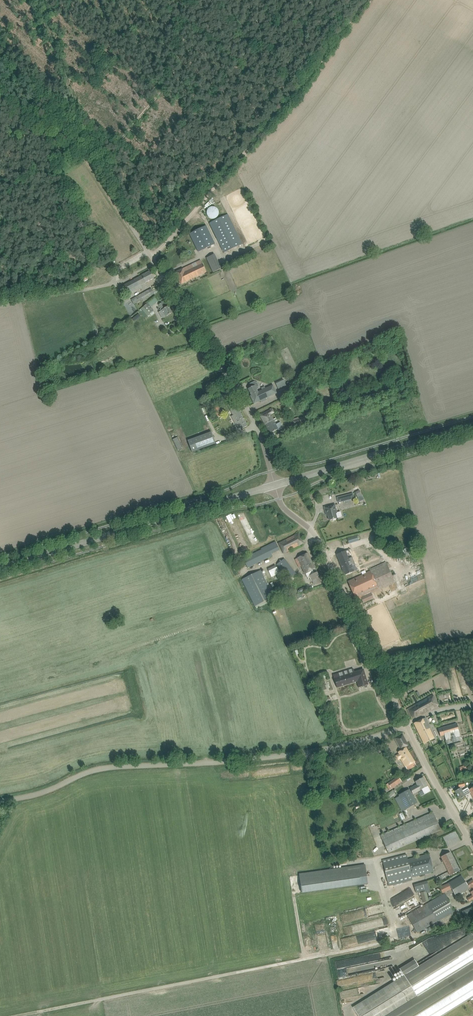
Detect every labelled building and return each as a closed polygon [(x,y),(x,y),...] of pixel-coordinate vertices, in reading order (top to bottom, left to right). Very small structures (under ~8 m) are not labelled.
[(210,207),(209,208),(208,208),(208,209),(207,209),(207,210),(207,211),(207,212),(206,212),(206,213),(207,214),(207,215),(207,216),(208,216),(208,217),(209,218),(210,218),(211,219),(212,219),(213,219),(214,219),(215,219),(215,218),(216,218),(217,217),(218,216),(218,215),(219,215),(219,214),(219,213),(219,212),(219,211),(218,211),(218,210),(218,209),(217,208),(216,208),(216,207),(215,207),(214,207),(213,207),(212,207),(211,207),(210,207)] [(228,214),(209,223),(224,253),(242,244),(228,214)] [(189,234),(198,252),(215,244),(206,225),(189,234)] [(221,269),(214,254),(206,258),(213,272),(221,269)] [(206,272),(204,267),(200,260),(175,272),(181,284),(197,276),(206,272)] [(150,271),(145,274),(123,286),(128,295),(141,288),(140,285),(145,282),(146,283),(153,278),(150,271)] [(147,300),(146,298),(151,295),(148,290),(131,300),(134,304),(142,300),(143,302),(147,300)] [(154,311),(150,307),(158,301),(155,297),(143,307),(149,314),(154,311)] [(166,317),(168,315),(172,313),(168,306),(165,308),(162,303),(158,305),(166,317)] [(277,387),(285,383),(283,379),(275,383),(277,387)] [(254,404),(260,401),(261,402),(267,400),(266,398),(277,393),(273,385),(258,392),(257,389),(258,389),(259,385),(258,383),(255,382),(254,382),(250,384),(251,387),(248,389),(251,395),(250,396),(254,404)] [(242,429),(243,428),(248,426),(240,411),(240,410),(236,401),(231,403),(227,405),(233,415),(234,415),(238,423),(235,424),(238,429),(241,427),(242,429)] [(213,408),(213,409),(218,418),(223,415),(220,408),(218,405),(213,408)] [(270,433),(275,431),(281,428),(272,413),(273,412),(271,409),(260,415),(270,433)] [(305,422),(304,417),(299,418),(298,418),(292,420),(294,426),(305,422)] [(211,432),(188,441),(192,452),(216,443),(211,432)] [(173,440),(178,450),(183,448),(178,437),(173,440)] [(353,494),(347,495),(337,498),(338,502),(348,500),(354,498),(353,494)] [(335,504),(324,507),(325,512),(327,512),(329,520),(332,519),(333,520),(336,519),(336,518),(342,517),(341,512),(337,513),(336,513),(335,510),(336,510),(335,504)] [(237,514),(244,530),(251,527),(244,512),(237,514)] [(247,535),(251,543),(256,541),(252,533),(247,535)] [(283,553),(299,545),(303,543),(299,533),(278,543),(283,553)] [(357,535),(347,538),(349,544),(359,541),(357,535)] [(247,568),(268,558),(267,556),(279,550),(275,541),(260,549),(261,549),(243,559),(247,568)] [(371,543),(359,547),(361,553),(367,551),(370,558),(375,556),(371,543)] [(341,553),(336,554),(345,575),(349,573),(357,570),(352,557),(348,558),(346,551),(341,553)] [(307,553),(297,558),(301,566),(305,574),(315,569),(307,553)] [(276,565),(278,568),(279,567),(289,580),(286,582),(289,584),(292,582),(290,579),(296,574),(284,558),(276,565)] [(370,571),(352,580),(348,582),(355,598),(355,597),(357,602),(362,600),(363,603),(374,598),(372,593),(395,583),(386,562),(369,570),(370,571)] [(275,565),(267,569),(271,577),(280,573),(275,565)] [(260,570),(242,579),(242,581),(255,606),(273,597),(260,570)] [(313,570),(305,574),(308,578),(309,578),(311,581),(312,581),(314,585),(317,583),(321,581),(317,572),(314,574),(313,570)] [(339,677),(338,673),(333,675),(337,687),(357,681),(359,687),(358,687),(358,688),(368,685),(363,669),(339,677)] [(416,718),(430,710),(430,707),(437,704),(433,695),(407,709),(411,717),(414,715),(416,718)] [(430,728),(425,718),(414,723),(424,744),(434,738),(429,729),(430,728)] [(446,740),(460,736),(457,724),(438,729),(440,736),(444,735),(446,740)] [(408,745),(402,735),(394,739),(400,749),(408,745)] [(407,771),(412,768),(416,765),(406,748),(398,752),(399,754),(396,756),(399,760),(400,759),(407,771)] [(401,782),(400,781),(398,777),(386,785),(389,790),(401,782)] [(424,794),(426,793),(430,791),(423,777),(415,782),(417,785),(411,788),(410,788),(410,789),(413,794),(422,789),(424,794)] [(469,790),(468,787),(462,791),(460,788),(455,791),(460,799),(470,793),(472,791),(472,787),(469,790)] [(402,811),(417,803),(409,789),(399,794),(399,796),(395,798),(402,811)] [(393,790),(386,794),(389,799),(396,794),(395,793),(393,790)] [(388,853),(436,832),(441,830),(433,812),(380,835),(388,853)] [(459,871),(450,852),(441,857),(450,876),(459,871)] [(412,879),(412,877),(434,871),(429,854),(408,859),(406,854),(383,860),(389,886),(412,879)] [(365,864),(299,874),(301,894),(368,884),(365,864)] [(460,894),(469,888),(471,892),(470,892),(472,895),(467,898),(469,902),(472,899),(472,880),(466,884),(461,875),(448,883),(439,887),(440,888),(442,894),(451,889),(455,896),(460,894)] [(414,884),(415,888),(416,892),(416,893),(426,890),(427,892),(430,891),(427,881),(414,884)] [(390,898),(393,905),(413,897),(410,890),(390,898)] [(420,892),(423,902),(429,901),(426,891),(420,892)] [(455,911),(444,893),(407,915),(417,933),(455,911)] [(472,915),(472,906),(462,911),(465,918),(472,915)] [(418,966),(414,960),(404,966),(399,969),(403,975),(353,1007),(358,1015),(442,1015),(472,997),(472,937),(471,933),(418,966)] [(389,951),(335,961),(338,977),(379,970),(379,966),(379,962),(386,961),(384,953),(389,952),(389,951)]
